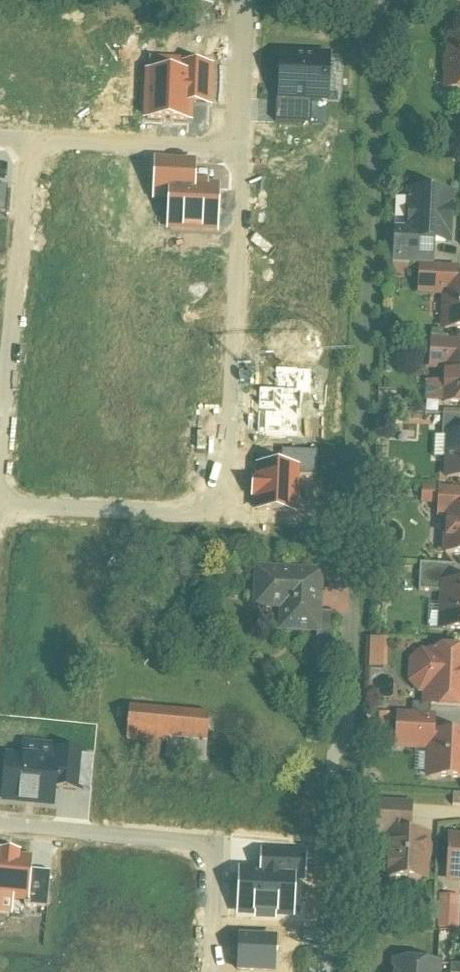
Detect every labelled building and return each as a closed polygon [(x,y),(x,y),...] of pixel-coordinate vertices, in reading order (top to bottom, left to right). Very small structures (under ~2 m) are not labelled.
[(451,40),(449,59),(446,61),(445,75),(448,77),(447,91),(459,92),(459,41),(451,40)] [(450,198),(410,196),(408,235),(408,242),(432,243),(448,244),(450,198)] [(397,235),(386,234),(384,265),(396,266),(397,235)] [(432,243),(408,242),(408,235),(397,234),(397,235),(396,266),(421,267),(431,268),(432,243)] [(431,268),(421,267),(420,292),(447,293),(447,289),(456,289),(457,269),(431,268)] [(447,289),(447,293),(445,331),(459,332),(459,289),(456,289),(447,289)] [(433,342),(432,368),(443,368),(444,361),(459,362),(459,344),(433,342)] [(444,361),(443,368),(443,382),(445,385),(444,405),(459,405),(459,362),(444,361)] [(443,417),(442,438),(449,439),(449,437),(459,438),(459,418),(443,417)] [(449,437),(449,439),(447,479),(459,480),(459,438),(449,437)] [(439,491),(438,519),(447,519),(447,513),(459,513),(459,492),(439,491)] [(447,513),(447,519),(445,555),(459,556),(459,513),(447,513)] [(454,568),(420,566),(419,593),(444,594),(445,587),(453,588),(454,568)] [(321,575),(266,573),(266,593),(268,593),(267,606),(284,607),(283,631),(318,633),(319,633),(320,614),(321,575)] [(445,587),(444,594),(444,608),(448,608),(446,631),(459,632),(459,588),(453,588),(445,587)] [(337,615),(320,614),(319,633),(318,633),(317,647),(336,647),(337,615)] [(430,655),(430,658),(422,657),(414,664),(414,675),(421,683),(428,683),(427,706),(459,708),(459,656),(430,655)] [(210,716),(131,709),(128,741),(207,747),(210,716)] [(434,719),(398,717),(396,749),(431,751),(431,738),(433,738),(434,719)] [(431,738),(431,751),(429,780),(459,781),(459,739),(433,738),(431,738)] [(411,806),(361,804),(359,836),(390,838),(390,837),(410,838),(411,806)] [(410,838),(390,837),(390,838),(388,879),(424,881),(427,839),(410,838)] [(450,840),(448,882),(459,883),(459,841),(450,840)] [(459,907),(439,906),(438,929),(457,930),(459,907)] [(395,964),(394,971),(437,971),(437,966),(395,964)]
